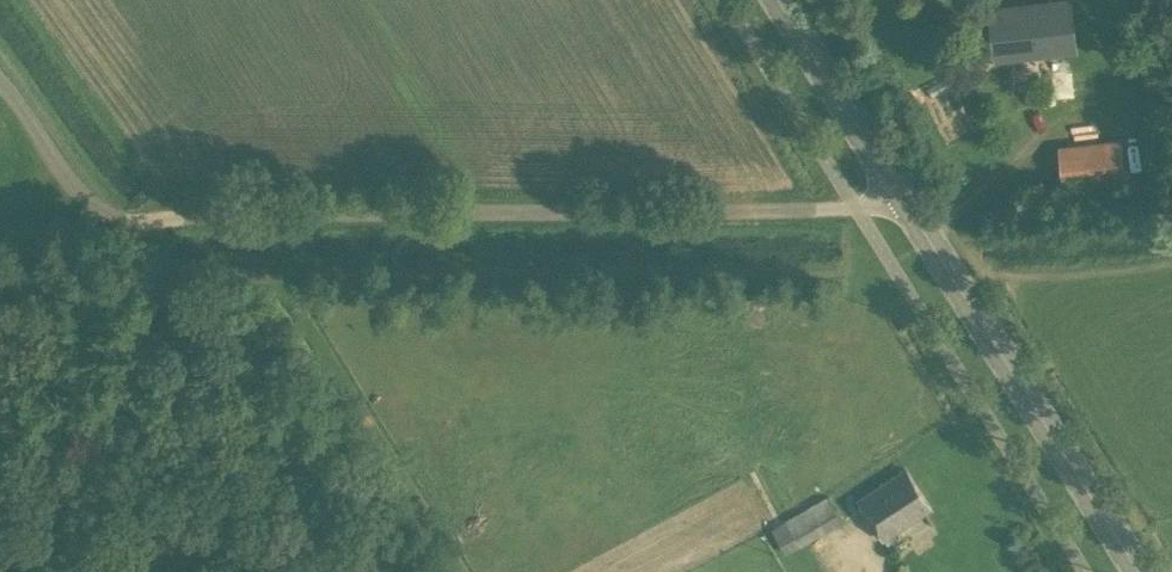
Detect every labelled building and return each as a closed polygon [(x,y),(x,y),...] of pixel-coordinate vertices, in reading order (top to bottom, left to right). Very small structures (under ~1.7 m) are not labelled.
[(995,60),(1077,51),(1071,2),(989,11),(995,60)] [(1047,61),(1051,102),(1077,99),(1073,58),(1047,61)] [(1119,139),(1058,144),(1063,187),(1124,179),(1119,139)] [(883,538),(931,508),(906,469),(858,500),(883,538)] [(785,554),(842,522),(827,496),(771,528),(785,554)]
